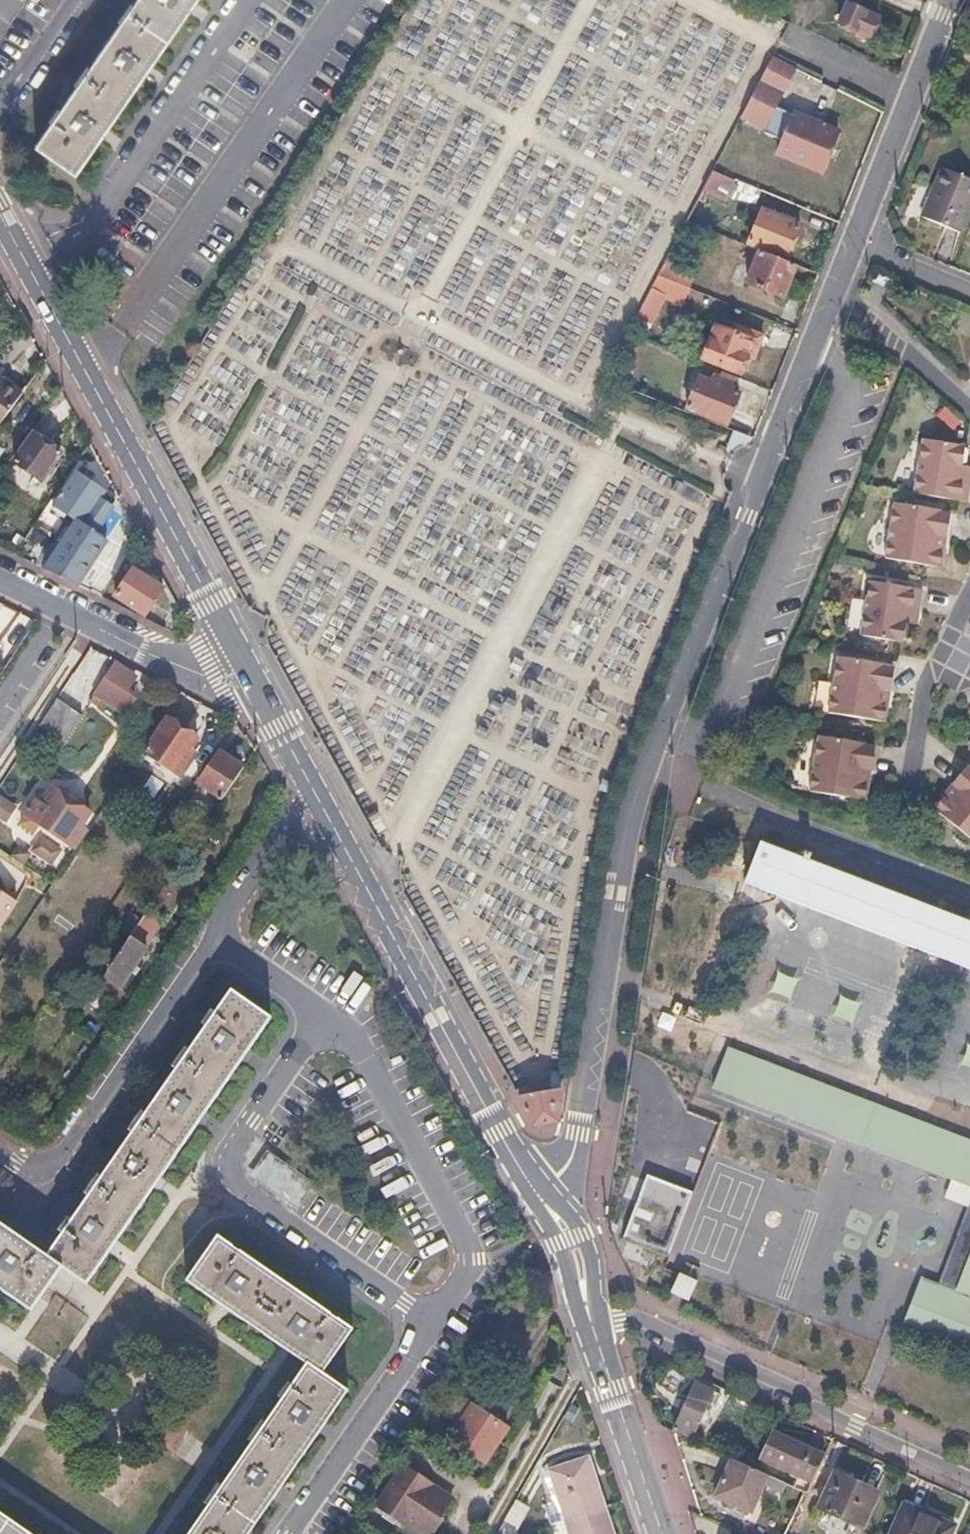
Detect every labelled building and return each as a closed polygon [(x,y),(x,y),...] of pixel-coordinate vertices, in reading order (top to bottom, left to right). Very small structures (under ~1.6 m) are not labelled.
[(35,145),(74,171),(97,138),(116,111),(142,72),(165,39),(188,6),(192,0),(134,0),(35,145)] [(878,16),(848,1),(838,21),(869,36),(874,26),(878,16)] [(793,69),(771,58),(739,117),(760,128),(793,69)] [(837,130),(778,107),(767,133),(780,139),(775,152),(821,170),(829,150),(837,130)] [(940,168),(933,187),(936,188),(935,192),(933,197),(930,195),(921,217),(960,232),(969,206),(969,180),(940,168)] [(733,180),(710,171),(700,190),(724,201),(733,180)] [(797,225),(761,212),(750,244),(786,257),(791,241),(797,225)] [(796,267),(761,255),(750,285),(785,297),(791,282),(796,267)] [(692,271),(663,259),(654,276),(685,288),(692,271)] [(908,287),(892,280),(888,291),(903,297),(908,287)] [(729,331),(715,324),(700,357),(741,373),(747,357),(753,359),(758,347),(763,334),(733,322),(729,331)] [(0,360),(0,413),(3,415),(32,376),(6,356),(2,361),(0,360)] [(734,382),(712,374),(710,381),(698,377),(686,406),(727,422),(732,407),(738,392),(732,390),(734,382)] [(753,437),(734,430),(728,444),(747,452),(753,437)] [(61,450),(34,432),(14,462),(41,480),(61,450)] [(924,438),(914,492),(967,502),(969,484),(969,467),(965,466),(966,458),(967,450),(962,444),(924,438)] [(114,499),(76,474),(54,508),(66,516),(68,512),(78,518),(47,569),(64,577),(114,499)] [(950,510),(894,501),(885,555),(935,563),(942,559),(946,534),(950,510)] [(51,528),(39,519),(20,546),(33,555),(51,528)] [(160,587),(131,568),(115,594),(143,612),(160,587)] [(925,589),(873,580),(863,633),(903,641),(908,637),(910,623),(909,621),(920,622),(922,605),(925,589)] [(893,666),(837,656),(828,710),(876,718),(884,715),(888,690),(893,666)] [(135,676),(116,664),(97,692),(126,711),(136,697),(125,690),(135,676)] [(80,717),(54,699),(37,725),(63,742),(80,717)] [(199,740),(168,719),(146,753),(180,777),(196,754),(192,751),(199,740)] [(872,744),(817,735),(808,790),(858,798),(865,795),(869,769),(872,744)] [(246,767),(223,751),(201,782),(224,799),(246,767)] [(968,766),(952,785),(935,804),(937,812),(969,839),(969,767),(968,766)] [(41,800),(36,797),(19,821),(32,830),(37,822),(73,846),(83,831),(78,827),(88,813),(50,786),(41,800)] [(16,805),(0,794),(0,817),(6,820),(16,805)] [(760,845),(745,884),(969,972),(969,927),(760,845)] [(68,859),(61,854),(54,864),(61,869),(68,859)] [(15,903),(0,893),(0,925),(15,903)] [(147,912),(141,920),(138,925),(150,933),(160,920),(147,912)] [(141,920),(130,913),(119,931),(129,938),(138,925),(141,920)] [(146,949),(129,938),(102,977),(119,988),(146,949)] [(0,1223),(0,1287),(29,1308),(59,1265),(86,1283),(123,1230),(159,1176),(196,1123),(233,1069),(270,1016),(230,989),(47,1256),(0,1223)] [(729,1050),(717,1081),(713,1091),(723,1095),(942,1180),(969,1192),(969,1144),(729,1050)] [(526,1081),(511,1088),(530,1123),(540,1121),(547,1120),(551,1119),(557,1090),(533,1094),(526,1081)] [(306,1176),(268,1149),(249,1176),(288,1202),(306,1176)] [(623,1236),(670,1254),(693,1194),(646,1176),(623,1236)] [(938,1288),(955,1295),(969,1258),(969,1205),(938,1288)] [(198,1222),(168,1265),(226,1305),(288,1348),(272,1371),(209,1463),(161,1533),(246,1533),(276,1491),(321,1427),(361,1369),(335,1351),(350,1328),(198,1222)] [(903,1324),(969,1351),(969,1258),(955,1295),(938,1288),(920,1281),(903,1324)] [(679,1275),(671,1292),(690,1302),(699,1283),(679,1275)] [(711,1391),(694,1384),(675,1429),(701,1440),(710,1419),(700,1415),(711,1391)] [(506,1424),(469,1403),(445,1445),(468,1458),(477,1442),(491,1450),(506,1424)] [(798,1442),(771,1430),(760,1455),(814,1479),(825,1454),(798,1442)] [(604,1507),(586,1458),(550,1471),(568,1520),(604,1507)] [(732,1458),(716,1495),(753,1511),(763,1490),(781,1497),(764,1533),(785,1533),(805,1490),(732,1458)] [(402,1467),(374,1510),(404,1529),(407,1526),(420,1533),(430,1533),(450,1503),(428,1489),(427,1492),(417,1485),(420,1479),(402,1467)] [(856,1480),(835,1470),(818,1507),(860,1526),(878,1490),(856,1480)] [(496,1533),(528,1533),(543,1528),(535,1523),(540,1514),(515,1500),(496,1533)] [(903,1502),(888,1533),(949,1533),(954,1524),(928,1513),(903,1502)] [(568,1520),(573,1533),(614,1533),(604,1507),(568,1520)] [(0,1513),(0,1533),(30,1533),(0,1513)]
